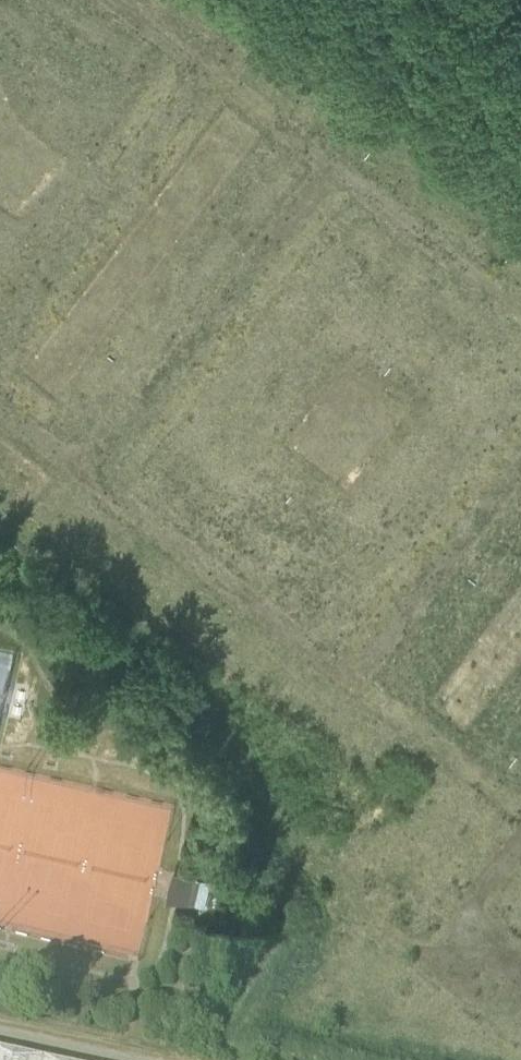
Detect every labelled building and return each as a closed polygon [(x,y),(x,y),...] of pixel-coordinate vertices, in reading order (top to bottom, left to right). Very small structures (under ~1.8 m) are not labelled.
[(176,872),(171,899),(207,906),(212,879),(176,872)] [(0,1052),(0,1059),(39,1059),(0,1052)]
